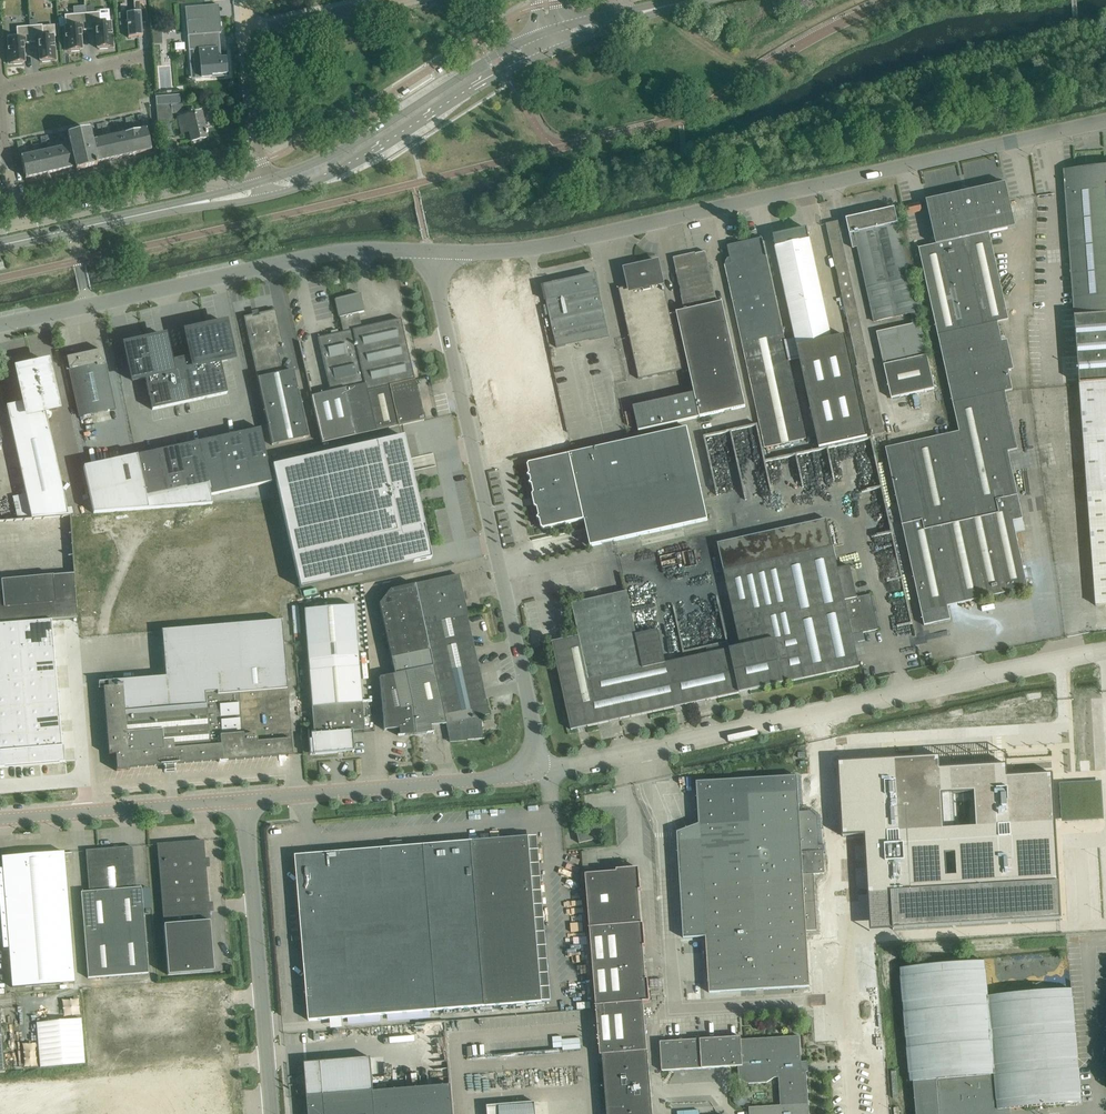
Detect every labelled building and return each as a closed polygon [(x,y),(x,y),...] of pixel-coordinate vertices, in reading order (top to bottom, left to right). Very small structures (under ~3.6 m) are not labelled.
[(128,37),(142,36),(141,19),(147,19),(145,0),(138,0),(133,0),(134,12),(119,14),(120,25),(127,25),(128,37)] [(193,50),(195,78),(211,77),(211,75),(226,74),(225,58),(221,58),(220,49),(218,50),(216,33),(220,33),(220,23),(219,18),(213,18),(212,6),(218,6),(218,4),(185,7),(186,21),(189,50),(193,50)] [(108,47),(113,47),(112,32),(111,32),(110,23),(100,24),(99,12),(94,13),(87,13),(88,30),(95,30),(96,36),(97,48),(99,48),(99,49),(108,48),(108,47)] [(81,31),(88,30),(87,13),(65,15),(65,27),(66,36),(65,36),(66,51),(71,50),(71,51),(80,51),(80,50),(82,50),(81,37),(81,31)] [(51,60),(56,60),(54,45),(53,36),(43,37),(42,25),(29,26),(31,43),(38,43),(38,49),(39,49),(40,61),(42,61),(42,62),(51,61),(51,60)] [(23,44),(31,43),(29,26),(16,27),(17,35),(7,36),(8,49),(7,49),(9,64),(14,63),(14,64),(22,64),(22,63),(24,62),(23,50),(24,50),(23,44)] [(156,97),(156,105),(180,103),(179,95),(156,97)] [(171,105),(156,106),(159,123),(173,121),(171,105)] [(189,132),(191,141),(207,138),(206,135),(207,134),(206,131),(205,132),(202,119),(200,120),(198,113),(178,118),(182,134),(189,132)] [(151,150),(146,129),(91,141),(89,129),(68,134),(70,146),(21,157),(26,178),(75,167),(76,170),(97,166),(96,162),(151,150)] [(1064,170),(1077,357),(1079,383),(1089,513),(1091,541),(1095,605),(1105,605),(1105,167),(1064,170)] [(918,248),(921,259),(958,432),(885,448),(922,615),(924,626),(950,620),(947,606),(1028,588),(1013,521),(1023,519),(1008,452),(1017,449),(1005,392),(1013,391),(998,323),(1008,320),(989,233),(1015,227),(1005,183),(926,200),(936,244),(918,248)] [(920,203),(905,206),(907,214),(922,211),(920,203)] [(910,278),(915,277),(913,270),(908,271),(894,208),(846,219),(852,248),(858,247),(874,321),(922,311),(921,303),(915,304),(910,278)] [(885,434),(848,267),(840,232),(837,221),(826,223),(829,234),(837,270),(873,436),(885,434)] [(830,339),(814,262),(807,228),(773,235),(775,246),(819,449),(867,438),(845,336),(830,339)] [(731,263),(725,264),(765,448),(805,439),(762,238),(727,246),(731,263)] [(694,394),(699,417),(746,407),(722,302),(717,303),(706,252),(695,254),(695,253),(673,258),(676,272),(684,310),(676,312),(694,394)] [(624,286),(614,289),(634,379),(677,370),(653,261),(647,263),(646,262),(631,266),(620,269),(624,286)] [(552,285),(543,287),(547,305),(544,306),(546,316),(549,315),(557,348),(566,346),(566,342),(589,337),(590,340),(609,336),(596,275),(561,283),(559,279),(552,283),(552,285)] [(560,429),(531,301),(529,290),(476,302),(507,441),(560,429)] [(366,391),(414,380),(412,371),(416,370),(413,359),(410,359),(404,336),(408,336),(406,327),(402,328),(400,319),(359,328),(355,314),(364,312),(360,293),(335,299),(343,332),(318,337),(330,392),(311,396),(322,443),(355,435),(375,431),(366,391)] [(283,346),(278,322),(275,311),(244,318),(247,329),(271,445),(308,438),(293,370),(282,373),(277,347),(281,346),(281,347),(283,346)] [(225,323),(205,327),(213,363),(201,366),(208,398),(227,394),(220,362),(233,359),(225,323)] [(935,390),(920,324),(877,334),(891,399),(935,390)] [(191,356),(180,358),(190,402),(208,398),(201,366),(213,363),(205,327),(185,331),(191,356)] [(165,336),(145,340),(152,376),(164,374),(171,406),(190,402),(180,358),(170,361),(165,336)] [(152,376),(145,340),(125,345),(132,381),(145,378),(152,410),(171,406),(164,374),(152,376)] [(115,408),(105,361),(102,350),(66,358),(80,416),(115,408)] [(58,409),(48,362),(17,369),(24,402),(7,406),(31,518),(68,515),(45,411),(58,409)] [(415,380),(414,380),(366,391),(375,431),(399,426),(423,420),(424,420),(422,409),(417,387),(416,387),(415,381),(415,380)] [(699,417),(694,394),(634,407),(639,432),(700,418),(699,417)] [(591,546),(707,520),(708,520),(687,428),(687,427),(529,463),(527,465),(529,473),(527,476),(530,477),(531,481),(529,483),(532,485),(534,494),(536,496),(538,504),(536,506),(538,516),(537,518),(539,520),(541,528),(543,529),(584,520),(590,546),(591,546)] [(260,429),(239,433),(251,486),(272,482),(260,429)] [(251,486),(239,433),(219,438),(231,491),(251,486)] [(403,436),(272,465),(300,588),(431,558),(413,480),(409,459),(403,436)] [(219,438),(198,442),(207,485),(210,495),(231,491),(219,438)] [(198,442),(178,446),(187,489),(207,485),(198,442)] [(178,446),(157,451),(166,493),(187,489),(178,446)] [(166,493),(157,451),(136,455),(146,498),(166,493)] [(136,455),(84,467),(94,513),(212,504),(210,495),(207,485),(187,489),(166,493),(146,498),(136,455)] [(838,569),(836,562),(827,519),(718,544),(740,647),(731,649),(729,643),(706,648),(708,654),(665,663),(656,620),(663,619),(656,585),(572,604),(579,636),(552,642),(571,730),(859,667),(852,635),(878,629),(871,594),(857,597),(850,566),(838,569)] [(77,617),(74,575),(7,580),(0,580),(0,624),(77,617)] [(432,666),(446,724),(450,742),(484,739),(483,739),(481,716),(489,714),(458,575),(415,585),(418,601),(422,617),(425,633),(429,650),(432,666)] [(418,601),(415,585),(415,584),(390,589),(379,604),(380,609),(418,601)] [(422,617),(418,601),(380,609),(384,626),(422,617)] [(364,730),(356,642),(353,606),(303,611),(314,732),(311,733),(313,754),(353,751),(352,731),(364,730)] [(384,626),(387,642),(425,633),(422,617),(384,626)] [(0,624),(0,766),(62,761),(62,752),(61,746),(51,620),(0,624)] [(282,621),(161,631),(162,631),(166,676),(99,682),(99,688),(99,689),(104,688),(109,754),(109,755),(115,755),(117,771),(130,770),(129,767),(164,765),(165,765),(165,768),(175,767),(174,764),(176,764),(219,760),(219,762),(227,762),(227,760),(287,755),(287,757),(292,756),(291,740),(292,740),(282,621)] [(387,642),(391,658),(429,650),(425,633),(387,642)] [(429,650),(391,658),(394,674),(405,672),(432,666),(429,650)] [(398,735),(398,736),(432,732),(431,732),(430,725),(446,724),(432,666),(405,672),(394,674),(379,677),(384,730),(399,728),(399,735),(398,735)] [(885,760),(839,763),(843,838),(865,837),(869,896),(891,895),(893,931),(1060,921),(1055,835),(1051,835),(1050,824),(1054,824),(1051,774),(1007,777),(1006,770),(997,770),(996,766),(941,769),(940,757),(895,760),(895,764),(885,764),(885,760)] [(814,874),(825,873),(823,851),(819,851),(818,846),(820,846),(820,845),(819,845),(817,818),(810,811),(799,812),(797,776),(697,782),(699,824),(677,832),(683,938),(706,937),(709,993),(810,987),(807,930),(817,930),(814,874)] [(603,823),(576,829),(579,844),(606,838),(603,823)] [(529,837),(345,852),(295,856),(309,1021),(345,1018),(542,1002),(529,837)] [(203,841),(157,844),(157,845),(158,845),(164,925),(168,975),(213,971),(209,921),(210,921),(203,841)] [(81,893),(82,904),(88,978),(148,973),(141,888),(136,888),(132,846),(86,850),(89,892),(81,893)] [(2,857),(11,975),(12,988),(74,983),(63,852),(2,857)] [(600,1056),(602,1056),(607,1113),(653,1113),(643,1003),(650,1002),(648,979),(646,979),(643,947),(646,947),(644,923),(641,924),(639,891),(641,891),(640,879),(639,868),(628,869),(616,870),(616,872),(585,875),(600,1056)] [(1008,1109),(1046,1106),(1081,1103),(1080,1094),(1081,1094),(1079,1068),(1078,1068),(1077,1059),(1078,1059),(1076,1033),(1075,1033),(1074,1023),(1075,1023),(1073,998),(1072,998),(1071,989),(987,997),(985,970),(984,970),(984,961),(900,969),(901,978),(900,978),(908,1074),(909,1073),(910,1082),(913,1082),(916,1113),(1008,1113),(1008,1109)] [(421,1021),(421,1045),(447,1045),(447,1021),(421,1021)] [(806,1071),(804,1071),(804,1063),(801,1063),(800,1036),(745,1039),(745,1041),(741,1042),(741,1037),(660,1042),(662,1071),(738,1067),(739,1080),(740,1080),(748,1084),(767,1083),(775,1078),(779,1077),(781,1105),(749,1108),(750,1113),(809,1113),(806,1071)] [(581,1038),(563,1039),(564,1050),(582,1049),(581,1038)] [(306,1075),(307,1075),(307,1084),(306,1084),(308,1109),(309,1109),(310,1113),(453,1113),(451,1085),(374,1091),(371,1058),(305,1063),(306,1075)] [(744,1105),(747,1101),(747,1096),(743,1092),(738,1092),(734,1096),(734,1102),(738,1105),(744,1105)] [(489,1113),(537,1113),(537,1102),(488,1105),(489,1113)]
